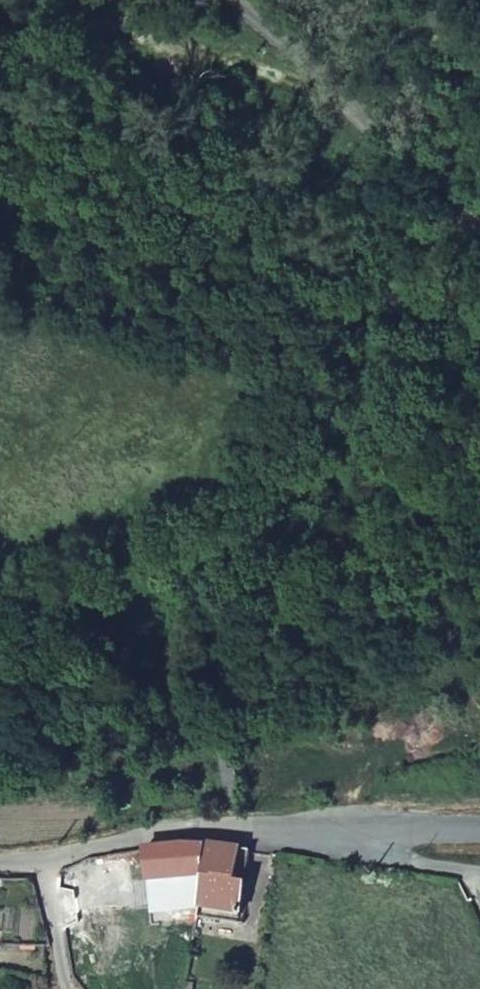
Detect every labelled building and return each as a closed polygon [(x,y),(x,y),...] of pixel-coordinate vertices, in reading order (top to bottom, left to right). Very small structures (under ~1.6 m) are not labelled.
[(168,850),(139,851),(138,891),(161,892),(162,877),(165,877),(168,850)] [(163,923),(189,924),(192,851),(180,850),(176,904),(163,903),(163,923)] [(230,926),(234,853),(192,851),(189,924),(230,926)]
